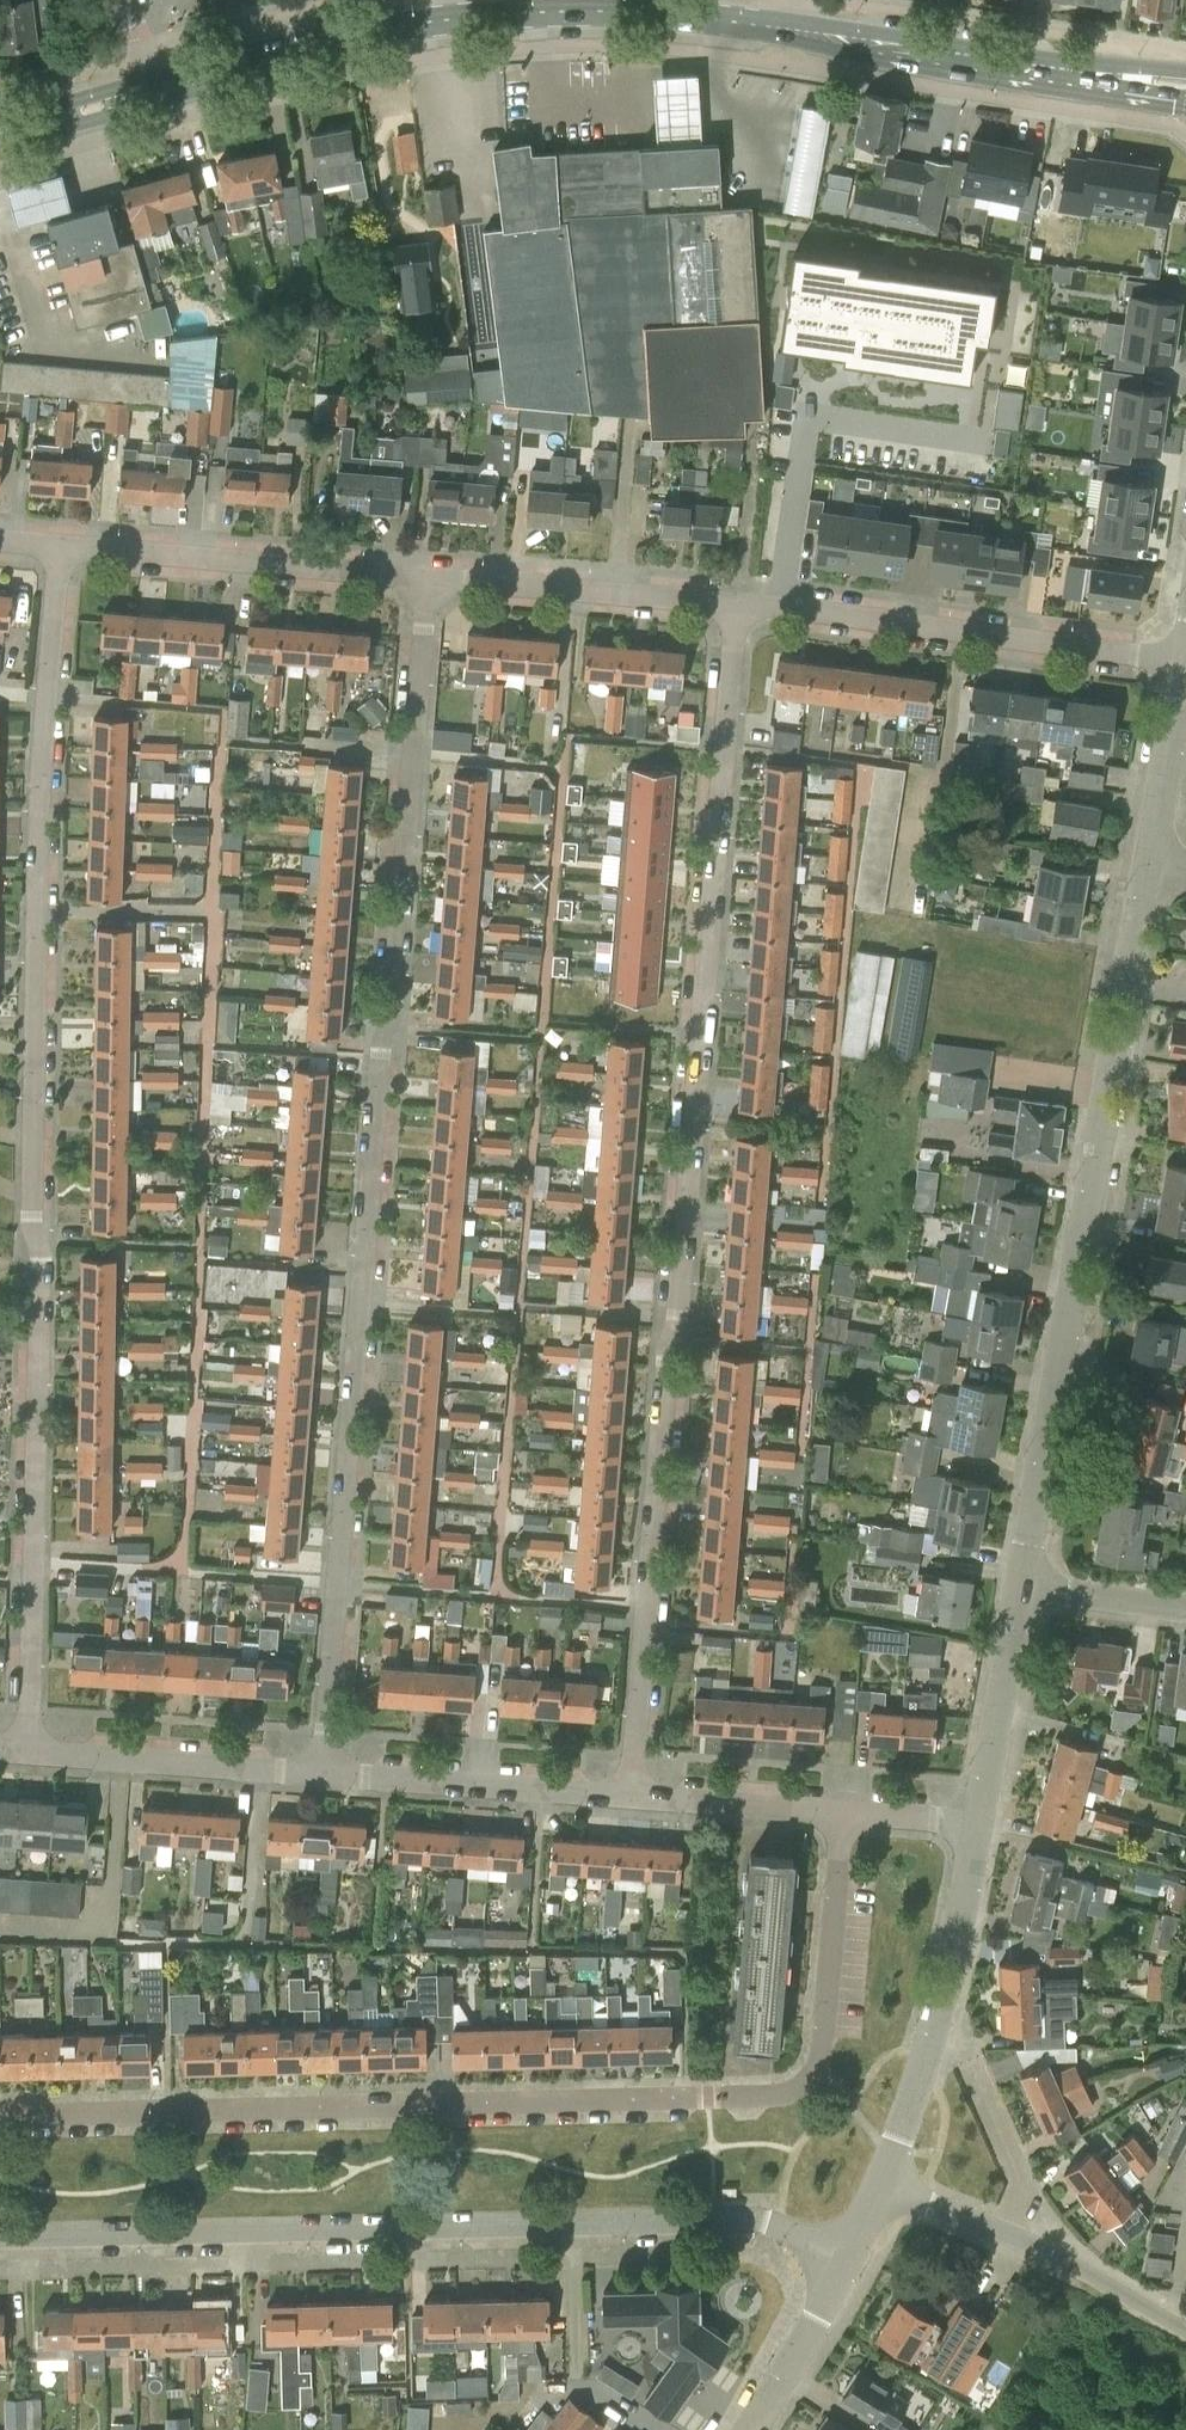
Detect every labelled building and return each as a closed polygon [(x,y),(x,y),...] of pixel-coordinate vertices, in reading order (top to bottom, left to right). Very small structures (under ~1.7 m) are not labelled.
[(33,24),(53,21),(46,0),(1,0),(2,3),(0,3),(0,46),(0,49),(36,44),(33,24)] [(1138,9),(1167,13),(1169,0),(1139,0),(1138,9)] [(700,143),(696,75),(653,78),(657,145),(700,143)] [(857,143),(854,155),(870,159),(883,96),(864,92),(854,142),(857,143)] [(893,159),(893,157),(905,100),(883,96),(870,159),(884,161),(885,157),(893,159)] [(813,197),(829,111),(800,107),(780,213),(809,218),(813,197)] [(317,165),(315,165),(319,186),(349,180),(353,199),(368,196),(361,156),(354,157),(349,128),(311,135),(317,165)] [(962,188),(991,194),(1001,145),(971,139),(966,167),(951,164),(946,193),(960,196),(962,188)] [(483,230),(501,366),(472,371),(476,402),(505,403),(520,405),(534,406),(650,416),(651,435),(668,435),(698,434),(743,433),(745,433),(745,417),(764,416),(754,246),(752,214),(752,207),(751,204),(722,206),(718,142),(700,143),(657,145),(640,146),(635,143),(622,143),(618,148),(532,153),(528,142),(507,146),(494,149),(504,227),(483,230)] [(1030,151),(1001,145),(991,194),(1020,199),(1018,208),(1032,211),(1038,182),(1024,179),(1030,151)] [(274,151),(245,156),(255,205),(272,202),(275,220),(286,218),(289,245),(304,243),(297,194),(283,196),(281,186),(274,151)] [(1127,155),(1107,152),(1106,160),(1088,157),(1087,163),(1069,160),(1061,208),(1089,212),(1091,194),(1149,202),(1146,221),(1165,224),(1170,194),(1152,192),(1156,167),(1126,163),(1127,155)] [(245,156),(217,162),(224,197),(226,207),(212,210),(221,236),(245,230),(240,208),(255,205),(245,156)] [(925,157),(923,163),(893,157),(893,159),(885,157),(884,161),(885,162),(881,185),(856,180),(851,204),(849,214),(913,227),(937,233),(951,163),(925,157)] [(188,170),(155,179),(168,226),(199,218),(194,200),(196,199),(188,170)] [(16,230),(71,215),(60,177),(5,192),(16,230)] [(155,179),(122,189),(130,217),(135,236),(168,226),(155,179)] [(428,225),(433,225),(452,223),(459,221),(454,183),(423,187),(428,225)] [(849,191),(824,186),(822,198),(820,209),(845,213),(849,191)] [(321,189),(297,194),(304,243),(306,247),(319,246),(317,235),(328,234),(321,189)] [(132,241),(119,244),(108,204),(70,215),(47,221),(77,327),(136,311),(144,338),(170,331),(163,304),(156,280),(159,279),(156,266),(161,265),(154,242),(134,247),(132,241)] [(199,223),(208,256),(225,252),(215,218),(199,223)] [(940,234),(940,236),(956,240),(958,230),(953,223),(944,220),(940,234)] [(430,268),(427,242),(393,246),(397,273),(402,307),(434,302),(430,268)] [(793,253),(780,346),(843,355),(842,361),(862,364),(905,370),(969,380),(975,341),(979,342),(987,343),(989,329),(995,288),(858,269),(859,262),(793,253)] [(1125,324),(1180,332),(1182,317),(1177,316),(1179,301),(1152,297),(1154,284),(1126,280),(1124,294),(1129,295),(1125,324)] [(226,321),(229,333),(247,328),(244,317),(226,321)] [(1180,332),(1125,324),(1121,352),(1115,352),(1113,366),(1142,370),(1144,356),(1171,360),(1173,345),(1178,346),(1180,332)] [(188,408),(209,410),(216,334),(169,341),(170,376),(167,407),(188,408)] [(797,350),(774,348),(772,378),(796,380),(797,350)] [(13,393),(15,362),(2,361),(0,383),(0,392),(13,393)] [(27,394),(30,364),(15,362),(13,393),(27,394)] [(41,395),(44,365),(30,364),(27,394),(41,395)] [(55,396),(58,366),(44,365),(41,395),(55,396)] [(69,398),(71,367),(58,366),(55,396),(69,398)] [(407,405),(473,399),(470,366),(404,372),(407,405)] [(83,399),(85,369),(71,367),(69,398),(83,399)] [(97,400),(100,370),(85,369),(83,399),(97,400)] [(114,371),(100,370),(97,400),(108,401),(111,401),(114,371)] [(125,403),(127,372),(114,371),(111,401),(125,403)] [(1112,415),(1166,423),(1169,408),(1164,408),(1166,393),(1139,389),(1141,375),(1112,371),(1110,385),(1116,386),(1112,415)] [(139,404),(141,373),(127,372),(125,403),(130,403),(139,404)] [(153,405),(155,375),(141,373),(139,404),(153,405)] [(167,407),(170,376),(155,375),(153,405),(167,407)] [(232,388),(213,386),(209,430),(228,432),(232,388)] [(993,427),(1017,431),(1023,392),(998,388),(993,427)] [(6,393),(4,417),(19,419),(21,394),(6,393)] [(327,422),(345,423),(348,394),(329,393),(327,422)] [(21,420),(36,421),(37,396),(23,395),(21,420)] [(108,401),(105,431),(127,433),(130,403),(125,403),(111,401),(108,401)] [(1031,402),(1028,423),(1045,425),(1048,404),(1031,402)] [(534,406),(520,405),(519,425),(532,426),(534,406)] [(209,410),(188,408),(185,442),(207,444),(209,410)] [(57,409),(56,429),(73,430),(74,410),(57,409)] [(1166,423),(1112,415),(1108,444),(1102,443),(1100,457),(1128,462),(1130,448),(1157,452),(1160,437),(1164,438),(1166,423)] [(306,419),(287,418),(286,432),(306,433),(306,419)] [(341,425),(335,506),(366,509),(369,472),(370,457),(351,455),(353,426),(341,425)] [(72,446),(73,430),(56,429),(55,445),(72,446)] [(459,516),(491,519),(493,487),(499,487),(500,475),(513,476),(513,471),(516,444),(516,435),(486,433),(484,457),(478,464),(464,463),(459,516)] [(692,502),(690,535),(718,537),(721,505),(710,504),(710,495),(714,495),(715,485),(706,485),(709,445),(724,446),(722,471),(741,472),(743,433),(698,434),(695,469),(692,502)] [(369,472),(366,509),(397,511),(401,464),(415,465),(418,436),(403,435),(391,437),(372,435),(370,457),(369,472)] [(650,439),(641,438),(639,453),(638,452),(634,482),(649,484),(653,454),(665,455),(668,435),(651,435),(650,439)] [(430,466),(426,514),(459,516),(464,463),(445,461),(446,447),(433,446),(433,437),(419,436),(417,465),(430,466)] [(517,439),(517,461),(534,462),(535,440),(517,439)] [(124,447),(118,497),(150,500),(152,469),(135,467),(136,448),(124,447)] [(223,492),(222,497),(255,500),(257,469),(240,467),(241,448),(227,447),(226,466),(223,492)] [(614,479),(617,451),(594,450),(592,478),(614,479)] [(278,452),(276,470),(257,469),(255,500),(288,502),(288,498),(289,471),(291,453),(278,452)] [(155,457),(154,469),(152,469),(150,500),(184,503),(186,472),(189,472),(191,455),(171,453),(171,458),(155,457)] [(527,522),(557,525),(564,456),(552,455),(550,471),(546,471),(545,488),(530,487),(527,522)] [(576,457),(564,456),(557,525),(589,527),(592,492),(580,491),(581,473),(575,473),(576,457)] [(28,490),(59,492),(61,460),(31,457),(28,490)] [(92,462),(61,460),(59,492),(89,495),(92,462)] [(1099,507),(1153,515),(1155,500),(1151,499),(1153,485),(1126,481),(1128,467),(1099,463),(1097,477),(1103,478),(1099,507)] [(660,533),(690,535),(692,502),(695,469),(682,468),(680,483),(678,483),(677,501),(663,500),(660,533)] [(869,488),(871,479),(856,476),(855,486),(869,488)] [(998,507),(999,497),(985,495),(984,505),(998,507)] [(843,565),(850,515),(821,511),(823,500),(809,498),(805,526),(819,528),(813,561),(843,565)] [(1153,515),(1099,507),(1094,536),(1089,535),(1087,549),(1115,553),(1117,540),(1144,543),(1146,529),(1151,529),(1153,515)] [(908,524),(879,520),(871,569),(901,573),(905,541),(919,543),(923,515),(909,513),(908,524)] [(850,515),(843,565),(871,569),(879,520),(850,515)] [(966,521),(923,515),(919,543),(933,545),(928,578),(957,582),(966,521)] [(967,521),(966,521),(957,582),(986,586),(993,536),(966,532),(967,521)] [(1022,541),(993,536),(986,586),(1015,590),(1020,558),(1034,560),(1036,545),(1038,531),(1024,529),(1022,541)] [(1036,545),(1034,560),(1032,573),(1046,575),(1050,547),(1036,545)] [(1080,597),(1081,563),(1066,563),(1065,596),(1080,597)] [(1136,607),(1141,575),(1085,567),(1080,599),(1092,601),(1092,605),(1107,608),(1108,603),(1136,607)] [(12,594),(0,593),(0,626),(9,627),(12,594)] [(100,644),(131,647),(134,614),(103,611),(100,644)] [(161,650),(163,616),(134,614),(131,647),(161,650)] [(190,652),(193,619),(163,616),(161,650),(190,652)] [(224,621),(193,619),(190,652),(221,655),(224,621)] [(248,623),(246,657),(265,658),(263,674),(268,674),(268,672),(275,672),(276,659),(277,659),(280,626),(248,623)] [(307,662),(310,628),(280,626),(277,659),(307,662)] [(336,664),(339,631),(310,628),(307,662),(336,664)] [(367,667),(370,634),(339,631),(336,664),(367,667)] [(468,632),(463,682),(486,684),(495,684),(495,682),(496,668),(499,635),(468,632)] [(499,635),(496,668),(527,670),(530,638),(499,635)] [(559,640),(530,638),(527,670),(556,673),(559,640)] [(583,676),(617,679),(620,646),(586,643),(583,676)] [(650,682),(652,648),(620,646),(617,679),(650,682)] [(662,702),(679,703),(680,685),(681,685),(684,651),(652,648),(650,682),(664,683),(662,702)] [(779,658),(774,693),(805,697),(809,662),(779,658)] [(121,660),(120,679),(136,680),(137,661),(121,660)] [(811,662),(809,662),(805,697),(822,699),(821,705),(823,705),(821,719),(834,721),(836,701),(841,667),(840,666),(840,668),(810,664),(811,662)] [(181,665),(180,683),(196,685),(197,666),(181,665)] [(841,667),(836,701),(866,705),(871,670),(841,667)] [(871,670),(866,705),(897,709),(901,676),(871,673),(871,670)] [(268,674),(267,688),(281,690),(282,673),(275,672),(268,672),(268,674)] [(933,679),(901,675),(901,676),(897,709),(929,713),(933,679)] [(328,678),(327,693),(341,695),(342,679),(328,678)] [(120,679),(119,683),(118,696),(134,698),(136,680),(120,679)] [(486,684),(485,700),(501,701),(503,683),(495,682),(495,684),(486,684)] [(195,703),(196,685),(180,683),(172,683),(171,701),(195,703)] [(538,705),(554,706),(556,687),(539,686),(538,705)] [(973,686),(968,724),(1003,729),(1005,716),(997,715),(1001,690),(973,686)] [(267,688),(266,703),(280,704),(281,690),(267,688)] [(1038,734),(1043,695),(1001,690),(997,715),(1005,716),(1003,729),(1038,734)] [(339,710),(341,695),(327,693),(325,709),(339,710)] [(623,695),(607,693),(605,709),(612,710),(612,713),(621,714),(623,695)] [(1082,727),(1086,701),(1043,695),(1038,734),(1073,739),(1075,726),(1082,727)] [(359,707),(374,723),(386,713),(371,696),(359,707)] [(249,702),(230,700),(227,736),(246,737),(249,702)] [(485,700),(483,718),(499,720),(501,701),(485,700)] [(1109,744),(1114,705),(1086,701),(1082,727),(1075,726),(1073,739),(1109,744)] [(612,710),(605,709),(604,729),(620,731),(621,714),(612,713),(612,710)] [(698,742),(699,726),(693,725),(694,712),(678,711),(677,720),(677,725),(676,740),(698,742)] [(645,715),(626,714),(624,734),(643,735),(645,715)] [(94,717),(93,747),(127,748),(128,718),(94,717)] [(834,721),(821,719),(819,736),(831,738),(832,738),(832,735),(834,721)] [(850,741),(863,742),(865,725),(852,723),(850,741)] [(334,725),(333,739),(358,741),(359,728),(334,725)] [(880,745),(893,746),(895,729),(883,727),(880,745)] [(913,731),(911,749),(923,750),(922,756),(939,758),(942,730),(926,728),(925,732),(913,731)] [(801,733),(774,729),(771,751),(798,754),(801,733)] [(970,743),(953,740),(949,769),(973,772),(974,760),(968,759),(970,743)] [(140,757),(157,758),(157,743),(140,742),(140,757)] [(174,743),(157,743),(157,758),(176,759),(177,743),(174,743)] [(92,778),(125,779),(127,748),(93,747),(92,778)] [(314,771),(315,756),(299,755),(298,769),(314,771)] [(767,763),(764,793),(805,796),(806,785),(798,784),(800,766),(767,763)] [(328,764),(326,796),(359,799),(361,767),(329,764),(328,764)] [(874,765),(872,779),(902,784),(904,770),(874,765)] [(1022,765),(1019,784),(1031,785),(1034,767),(1022,765)] [(1034,767),(1031,785),(1044,787),(1046,768),(1034,767)] [(624,798),(672,802),(674,772),(626,768),(624,798)] [(1069,770),(1067,786),(1101,790),(1103,774),(1069,770)] [(455,774),(454,774),(451,806),(484,809),(484,807),(498,809),(498,817),(511,818),(512,804),(500,803),(501,792),(485,791),(486,777),(485,777),(455,774)] [(853,778),(835,777),(833,801),(841,802),(841,797),(850,798),(849,800),(851,800),(853,778)] [(91,808),(124,809),(125,779),(92,778),(91,808)] [(870,794),(900,798),(902,784),(872,779),(870,794)] [(1011,782),(1009,797),(1041,802),(1044,787),(1031,785),(1019,784),(1011,782)] [(565,784),(565,793),(579,794),(580,785),(565,784)] [(530,788),(529,805),(527,805),(527,811),(529,813),(550,814),(552,789),(530,788)] [(579,794),(565,793),(564,803),(578,804),(579,794)] [(762,822),(795,824),(796,808),(804,808),(805,796),(764,793),(762,822)] [(867,808),(898,812),(900,798),(870,794),(867,808)] [(359,799),(326,796),(323,826),(356,828),(359,799)] [(831,820),(850,821),(851,800),(849,800),(850,798),(841,797),(841,802),(833,801),(831,820)] [(624,798),(621,826),(670,830),(672,802),(624,798)] [(1092,839),(1098,806),(1056,799),(1050,832),(1092,839)] [(138,818),(155,819),(155,802),(138,802),(138,818)] [(174,803),(155,802),(155,819),(174,819),(174,803)] [(527,811),(527,805),(512,804),(511,818),(529,819),(529,813),(527,811)] [(484,809),(451,806),(449,835),(481,838),(484,809)] [(90,838),(123,839),(124,809),(91,808),(90,838)] [(865,822),(896,827),(898,812),(867,808),(865,822)] [(278,828),(292,830),(293,815),(279,814),(278,828)] [(310,817),(293,815),(292,830),(309,831),(310,817)] [(801,842),(794,841),(795,824),(762,822),(759,850),(800,854),(801,842)] [(863,836),(894,841),(896,827),(865,822),(863,836)] [(207,825),(192,825),(192,842),(207,842),(207,825)] [(321,856),(354,859),(356,828),(323,826),(321,856)] [(670,830),(621,826),(619,855),(667,859),(670,830)] [(848,835),(831,834),(829,858),(837,859),(837,855),(845,855),(845,857),(847,858),(848,835)] [(1029,863),(1032,846),(966,834),(964,851),(1029,863)] [(481,838),(449,835),(446,865),(479,868),(481,838)] [(861,850),(891,855),(894,841),(863,836),(861,850)] [(88,868),(122,869),(123,839),(90,838),(88,868)] [(561,841),(560,850),(574,851),(575,842),(561,841)] [(223,871),(240,871),(241,847),(223,847),(223,871)] [(574,851),(560,850),(559,860),(574,861),(574,851)] [(757,879),(790,881),(792,865),(799,865),(800,854),(759,850),(757,879)] [(859,864),(889,869),(891,855),(861,850),(859,864)] [(667,859),(619,855),(617,884),(665,887),(667,859)] [(827,877),(845,878),(847,858),(845,857),(845,855),(837,855),(837,859),(829,858),(827,877)] [(318,886),(351,889),(354,859),(321,856),(318,886)] [(135,878),(153,878),(153,863),(136,862),(135,878)] [(491,875),(493,875),(506,876),(507,864),(493,862),(492,869),(491,875)] [(173,864),(153,863),(153,878),(171,879),(171,883),(193,884),(194,873),(172,872),(173,864)] [(524,865),(507,864),(506,876),(523,878),(524,865)] [(857,879),(887,883),(889,869),(859,864),(857,879)] [(479,868),(446,865),(444,895),(491,899),(493,875),(491,875),(492,869),(479,868)] [(1039,865),(1034,894),(1081,902),(1086,873),(1039,865)] [(121,900),(122,869),(88,868),(87,898),(121,900)] [(274,888),(287,889),(288,875),(275,874),(274,888)] [(305,876),(288,875),(287,889),(304,891),(305,876)] [(796,899),(789,899),(790,881),(757,879),(755,908),(796,911),(796,899)] [(854,893),(885,897),(887,883),(857,879),(854,893)] [(665,887),(617,884),(615,912),(663,916),(665,887)] [(316,916),(349,919),(351,889),(318,886),(316,916)] [(843,892),(825,891),(824,915),(832,916),(832,912),(840,912),(840,915),(842,915),(843,892)] [(883,912),(885,897),(854,893),(852,908),(883,912)] [(1075,932),(1081,902),(1034,894),(1029,924),(1075,932)] [(491,899),(444,895),(441,925),(474,928),(477,898),(491,900),(491,899)] [(556,898),(555,907),(570,909),(571,899),(556,898)] [(570,909),(555,907),(554,917),(569,918),(570,909)] [(752,936),(786,939),(787,922),(795,922),(796,911),(755,908),(752,936)] [(663,916),(615,912),(612,941),(661,945),(663,916)] [(822,934),(840,935),(842,915),(840,915),(840,912),(832,912),(832,916),(824,915),(822,934)] [(979,913),(976,930),(1014,937),(1017,921),(979,913)] [(313,946),(346,949),(349,919),(316,916),(313,946)] [(488,935),(502,936),(503,923),(489,922),(488,935)] [(520,924),(503,923),(502,936),(519,937),(520,924)] [(474,928),(441,925),(439,955),(472,958),(474,928)] [(97,927),(97,959),(130,959),(131,927),(97,927)] [(203,928),(194,927),(193,942),(203,942),(203,928)] [(282,949),(283,936),(270,934),(268,948),(282,949)] [(300,937),(283,936),(282,949),(299,950),(300,937)] [(792,956),(784,956),(786,939),(752,936),(750,965),(791,968),(792,956)] [(661,945),(612,941),(610,969),(658,973),(661,945)] [(504,943),(503,957),(527,959),(528,945),(504,943)] [(311,976),(344,979),(346,949),(313,946),(311,976)] [(839,950),(820,948),(818,972),(827,973),(828,969),(836,970),(836,972),(837,972),(839,950)] [(865,1049),(918,1057),(933,963),(856,950),(840,1044),(840,1054),(863,1057),(865,1049)] [(144,967),(161,967),(161,951),(144,951),(144,967)] [(180,951),(161,951),(161,967),(180,967),(180,951)] [(439,955),(436,985),(484,989),(484,982),(485,982),(486,974),(471,972),(472,958),(439,955)] [(550,965),(565,966),(566,956),(551,955),(550,965)] [(130,959),(97,959),(96,988),(130,988),(130,959)] [(565,966),(550,965),(550,974),(564,975),(565,966)] [(748,993),(781,996),(782,979),(790,979),(791,968),(750,965),(748,993)] [(658,973),(610,969),(608,999),(656,1003),(658,973)] [(817,991),(836,993),(837,972),(836,972),(836,970),(828,969),(827,973),(818,972),(817,991)] [(308,1006),(341,1009),(344,979),(311,976),(308,1006)] [(484,989),(483,996),(497,997),(498,983),(485,982),(484,982),(484,989)] [(498,983),(497,997),(510,999),(513,999),(512,1008),(535,1010),(536,993),(513,991),(513,985),(498,983)] [(436,985),(434,1015),(453,1017),(467,1018),(471,1018),(481,1019),(483,996),(484,989),(436,985)] [(96,1003),(96,1018),(112,1019),(129,1019),(129,1018),(129,1003),(130,988),(96,988),(96,1003)] [(787,1013),(780,1013),(781,996),(748,993),(745,1022),(786,1025),(787,1013)] [(264,1009),(277,1010),(279,995),(265,994),(264,1009)] [(295,997),(279,995),(277,1010),(294,1012),(295,997)] [(219,1000),(217,1036),(235,1038),(235,1029),(230,1022),(236,1019),(237,1001),(219,1000)] [(834,1007),(816,1005),(814,1028),(815,1030),(823,1031),(823,1026),(831,1027),(832,1029),(834,1007)] [(339,1038),(341,1009),(308,1006),(306,1035),(339,1038)] [(144,1012),(144,1018),(144,1027),(161,1027),(161,1012),(144,1012)] [(161,1012),(161,1027),(179,1027),(179,1012),(161,1012)] [(96,1018),(95,1049),(129,1049),(129,1032),(144,1032),(144,1027),(144,1018),(136,1018),(129,1018),(129,1019),(112,1019),(96,1018)] [(743,1051),(776,1053),(778,1036),(785,1037),(786,1025),(745,1022),(743,1051)] [(1173,1022),(1168,1053),(1185,1056),(1185,1024),(1173,1022)] [(813,1048),(831,1050),(832,1029),(831,1027),(823,1026),(823,1031),(815,1030),(814,1028),(813,1048)] [(145,1044),(145,1049),(179,1049),(180,1034),(147,1035),(147,1044),(145,1044)] [(609,1039),(606,1074),(640,1077),(643,1042),(609,1039)] [(993,1048),(932,1042),(930,1059),(924,1116),(968,1120),(969,1106),(987,1107),(992,1055),(993,1048)] [(129,1049),(95,1049),(95,1078),(128,1079),(129,1049)] [(179,1064),(179,1049),(145,1049),(145,1050),(154,1050),(153,1064),(179,1064)] [(485,1084),(485,1092),(499,1093),(501,1078),(487,1077),(488,1067),(472,1066),(473,1052),(441,1049),(438,1077),(471,1080),(471,1082),(485,1084)] [(782,1071),(775,1070),(776,1053),(743,1051),(741,1079),(781,1083),(782,1071)] [(557,1061),(555,1076),(571,1078),(571,1070),(575,1070),(575,1062),(557,1061)] [(591,1079),(593,1063),(575,1062),(575,1070),(571,1070),(571,1078),(591,1079)] [(829,1064),(811,1063),(809,1085),(810,1087),(818,1088),(819,1084),(827,1084),(827,1086),(829,1064)] [(276,1089),(276,1095),(292,1097),(325,1099),(327,1071),(314,1070),(294,1068),(293,1084),(277,1083),(276,1089)] [(142,1087),(159,1087),(159,1071),(142,1071),(142,1087)] [(177,1072),(159,1071),(159,1087),(177,1088),(177,1072)] [(640,1077),(606,1074),(603,1106),(638,1109),(640,1077)] [(471,1080),(438,1077),(436,1107),(484,1111),(485,1092),(485,1084),(471,1082),(471,1080)] [(128,1079),(95,1078),(94,1108),(128,1109),(128,1079)] [(516,1080),(501,1078),(499,1093),(515,1094),(516,1080)] [(738,1108),(772,1110),(773,1093),(780,1094),(781,1083),(741,1079),(738,1108)] [(1185,1105),(1185,1079),(1169,1080),(1170,1106),(1185,1105)] [(226,1084),(225,1093),(245,1095),(245,1101),(247,1102),(260,1103),(261,1088),(248,1087),(248,1085),(226,1084)] [(808,1106),(826,1107),(827,1086),(827,1084),(819,1084),(818,1088),(810,1087),(809,1085),(808,1106)] [(276,1089),(261,1088),(260,1103),(275,1104),(276,1089)] [(246,1108),(247,1102),(245,1101),(245,1095),(225,1093),(223,1093),(222,1107),(246,1108)] [(991,1113),(1017,1117),(1016,1127),(1060,1133),(1063,1105),(1055,1104),(1019,1100),(993,1096),(991,1113)] [(290,1115),(289,1127),(322,1129),(325,1099),(292,1097),(290,1115)] [(1170,1106),(1171,1133),(1184,1133),(1184,1141),(1185,1141),(1185,1105),(1170,1106)] [(638,1109),(603,1106),(601,1139),(635,1142),(638,1109)] [(484,1111),(436,1107),(434,1137),(466,1140),(468,1113),(483,1114),(484,1111)] [(94,1108),(94,1138),(127,1139),(128,1109),(94,1108)] [(551,1125),(550,1142),(565,1143),(566,1134),(569,1135),(570,1127),(551,1125)] [(287,1157),(320,1160),(322,1129),(289,1127),(287,1157)] [(586,1144),(587,1128),(570,1127),(569,1135),(566,1134),(565,1143),(586,1144)] [(1012,1153),(1056,1159),(1060,1133),(1016,1127),(1015,1136),(988,1132),(986,1149),(1012,1153)] [(141,1147),(158,1147),(158,1132),(141,1132),(141,1147)] [(177,1132),(158,1132),(158,1147),(177,1147),(177,1132)] [(736,1136),(733,1168),(767,1171),(770,1139),(736,1136)] [(431,1167),(464,1170),(466,1140),(434,1137),(431,1167)] [(127,1169),(127,1139),(94,1138),(93,1168),(127,1169)] [(480,1151),(494,1152),(495,1139),(480,1138),(480,1151)] [(511,1140),(495,1139),(494,1152),(510,1153),(511,1140)] [(635,1142),(601,1139),(598,1171),(632,1174),(635,1142)] [(242,1162),(255,1163),(256,1149),(243,1148),(242,1162)] [(273,1150),(256,1149),(255,1163),(272,1165),(273,1150)] [(284,1187),(318,1190),(320,1160),(287,1157),(284,1187)] [(1159,1195),(1185,1200),(1185,1169),(1165,1165),(1159,1195)] [(782,1166),(781,1182),(800,1183),(801,1175),(797,1175),(798,1167),(782,1166)] [(919,1166),(914,1205),(935,1208),(940,1168),(919,1166)] [(464,1170),(431,1167),(429,1197),(461,1199),(464,1170)] [(816,1184),(817,1168),(798,1167),(797,1175),(801,1175),(800,1183),(816,1184)] [(127,1169),(93,1168),(92,1198),(126,1199),(127,1169)] [(767,1171),(733,1168),(731,1201),(764,1203),(767,1171)] [(1031,1233),(1037,1202),(1009,1197),(1013,1178),(971,1170),(967,1196),(980,1198),(976,1222),(976,1223),(1031,1233)] [(632,1174),(598,1171),(595,1204),(630,1206),(632,1174)] [(282,1217),(315,1219),(318,1190),(284,1187),(282,1217)] [(563,1206),(564,1191),(546,1190),(545,1205),(560,1206),(563,1206)] [(583,1192),(564,1191),(563,1206),(582,1208),(583,1192)] [(140,1208),(157,1208),(157,1192),(140,1192),(140,1208)] [(176,1192),(157,1192),(157,1208),(176,1208),(176,1192)] [(1159,1195),(1154,1226),(1185,1232),(1185,1200),(1159,1195)] [(461,1199),(429,1197),(426,1227),(459,1230),(461,1199)] [(92,1229),(126,1230),(126,1199),(92,1198),(92,1229)] [(475,1211),(489,1212),(490,1199),(476,1198),(475,1211)] [(506,1200),(490,1199),(489,1212),(505,1213),(506,1200)] [(764,1203),(731,1201),(728,1233),(762,1236),(764,1203)] [(630,1206),(595,1204),(593,1236),(627,1239),(630,1206)] [(236,1222),(250,1223),(251,1210),(237,1209),(236,1222)] [(313,1252),(315,1219),(282,1217),(282,1218),(268,1217),(268,1211),(251,1210),(250,1223),(266,1224),(265,1233),(281,1234),(279,1249),(313,1252)] [(984,1255),(1026,1262),(1031,1233),(963,1221),(957,1244),(941,1242),(937,1263),(915,1259),(915,1261),(971,1271),(975,1253),(984,1255)] [(459,1230),(426,1227),(424,1257),(456,1259),(459,1230)] [(813,1228),(813,1233),(812,1241),(826,1242),(827,1231),(825,1231),(825,1229),(813,1228)] [(777,1230),(775,1246),(795,1247),(795,1240),(792,1240),(793,1231),(777,1230)] [(812,1241),(813,1233),(793,1231),(792,1240),(795,1240),(795,1247),(811,1249),(812,1241)] [(228,1235),(210,1233),(208,1253),(226,1255),(228,1235)] [(725,1265),(759,1268),(762,1236),(728,1233),(725,1265)] [(543,1236),(532,1235),(531,1248),(542,1248),(543,1236)] [(627,1239),(593,1236),(590,1268),(624,1271),(627,1239)] [(539,1271),(540,1271),(555,1272),(555,1263),(559,1263),(559,1256),(541,1255),(540,1262),(539,1271)] [(1149,1255),(1143,1288),(1184,1295),(1185,1287),(1185,1288),(1185,1262),(1149,1255)] [(555,1263),(555,1272),(575,1273),(576,1267),(577,1257),(559,1256),(559,1263),(555,1263)] [(454,1293),(456,1259),(424,1257),(421,1290),(454,1293)] [(470,1271),(484,1272),(487,1259),(471,1257),(470,1271)] [(82,1258),(81,1287),(114,1288),(115,1258),(82,1258)] [(502,1260),(487,1259),(484,1272),(500,1273),(502,1260)] [(971,1271),(915,1261),(912,1279),(949,1286),(945,1314),(973,1319),(972,1319),(1015,1326),(1020,1295),(968,1287),(971,1271)] [(759,1268),(725,1265),(723,1297),(757,1300),(759,1268)] [(590,1268),(576,1267),(575,1273),(575,1279),(589,1280),(588,1299),(622,1302),(624,1271),(590,1268)] [(832,1276),(830,1291),(853,1295),(855,1280),(832,1276)] [(129,1296),(145,1296),(146,1282),(129,1281),(129,1296)] [(166,1282),(146,1282),(145,1296),(165,1297),(166,1282)] [(286,1283),(284,1313),(317,1315),(319,1286),(286,1283)] [(114,1288),(81,1287),(81,1318),(113,1319),(114,1288)] [(511,1305),(512,1292),(499,1291),(499,1304),(511,1305)] [(772,1294),(770,1310),(790,1312),(790,1304),(787,1304),(788,1295),(772,1294)] [(806,1313),(808,1297),(788,1295),(787,1304),(790,1304),(790,1312),(806,1313)] [(756,1301),(757,1300),(723,1297),(720,1331),(754,1334),(755,1315),(770,1316),(770,1302),(756,1301)] [(238,1317),(253,1319),(254,1304),(240,1303),(238,1317)] [(271,1305),(254,1304),(253,1319),(269,1320),(271,1305)] [(220,1309),(206,1308),(205,1332),(219,1333),(220,1309)] [(846,1314),(826,1311),(822,1334),(843,1337),(842,1340),(873,1345),(875,1331),(844,1326),(846,1314)] [(317,1315),(284,1313),(281,1342),(314,1345),(317,1315)] [(1009,1357),(1015,1326),(972,1319),(973,1319),(945,1314),(941,1334),(969,1339),(967,1349),(1009,1357)] [(113,1319),(81,1318),(80,1349),(113,1349),(113,1319)] [(1132,1353),(1182,1362),(1185,1340),(1185,1326),(1138,1318),(1132,1353)] [(409,1323),(406,1353),(439,1355),(441,1325),(409,1323)] [(580,1342),(579,1348),(563,1346),(562,1355),(559,1355),(558,1362),(579,1363),(580,1356),(593,1357),(627,1359),(629,1326),(595,1323),(594,1343),(580,1342)] [(924,1339),(921,1358),(955,1364),(958,1345),(924,1339)] [(144,1358),(144,1342),(128,1342),(128,1349),(126,1349),(126,1358),(144,1358)] [(162,1342),(144,1342),(144,1358),(164,1359),(164,1350),(162,1350),(162,1342)] [(314,1345),(281,1342),(280,1361),(268,1360),(267,1371),(312,1375),(314,1345)] [(544,1345),(542,1361),(558,1362),(559,1355),(562,1355),(563,1346),(544,1345)] [(877,1349),(856,1345),(853,1362),(874,1366),(877,1349)] [(80,1379),(112,1379),(113,1349),(80,1349),(80,1379)] [(469,1366),(470,1352),(454,1351),(453,1365),(469,1366)] [(470,1352),(469,1366),(485,1367),(486,1354),(483,1353),(470,1352)] [(404,1382),(436,1385),(439,1355),(406,1353),(404,1382)] [(718,1355),(715,1389),(749,1392),(750,1381),(752,1357),(727,1355),(718,1355)] [(590,1389),(624,1392),(627,1359),(593,1357),(580,1356),(579,1363),(577,1388),(590,1389)] [(952,1383),(955,1364),(921,1358),(918,1377),(952,1383)] [(250,1364),(203,1361),(203,1368),(235,1370),(234,1377),(248,1378),(249,1377),(250,1364)] [(249,1377),(248,1378),(264,1379),(265,1365),(250,1364),(249,1377)] [(276,1403),(310,1405),(312,1375),(267,1371),(267,1373),(279,1374),(276,1403)] [(112,1379),(80,1379),(79,1408),(112,1409),(112,1379)] [(402,1412),(434,1415),(436,1385),(404,1382),(402,1412)] [(932,1397),(930,1408),(998,1421),(1003,1389),(961,1382),(959,1395),(940,1392),(932,1397)] [(763,1393),(763,1400),(783,1402),(783,1394),(780,1394),(780,1387),(764,1386),(763,1393)] [(799,1389),(780,1387),(780,1394),(783,1394),(783,1402),(798,1403),(799,1389)] [(624,1392),(590,1389),(587,1422),(621,1424),(624,1392)] [(749,1392),(715,1389),(713,1418),(747,1421),(749,1402),(760,1403),(761,1393),(749,1392)] [(1147,1398),(1138,1431),(1175,1442),(1175,1439),(1179,1426),(1173,1425),(1178,1406),(1147,1398)] [(127,1418),(143,1418),(143,1401),(127,1402),(127,1418)] [(163,1401),(143,1401),(143,1418),(164,1418),(163,1401)] [(310,1405),(276,1403),(274,1432),(307,1435),(310,1405)] [(112,1409),(79,1408),(79,1438),(111,1439),(112,1409)] [(537,1421),(537,1426),(553,1427),(553,1419),(557,1419),(557,1410),(521,1408),(520,1420),(537,1421)] [(835,1425),(842,1426),(848,1421),(848,1414),(844,1409),(837,1408),(831,1413),(831,1420),(835,1425)] [(950,1443),(992,1450),(998,1421),(930,1408),(926,1432),(910,1429),(906,1453),(936,1459),(939,1443),(950,1445),(950,1443)] [(448,1424),(462,1425),(463,1411),(449,1410),(448,1416),(448,1424)] [(572,1428),(573,1411),(557,1410),(557,1419),(553,1419),(553,1427),(572,1428)] [(479,1412),(463,1411),(462,1425),(478,1426),(479,1412)] [(402,1412),(399,1442),(431,1445),(444,1446),(446,1446),(448,1424),(448,1416),(434,1415),(402,1412)] [(201,1413),(200,1428),(217,1429),(230,1430),(230,1438),(244,1439),(245,1424),(231,1423),(231,1415),(201,1413)] [(747,1421),(713,1418),(710,1451),(744,1454),(747,1421)] [(140,1422),(140,1435),(163,1435),(163,1422),(140,1422)] [(621,1424),(587,1422),(585,1454),(619,1457),(621,1424)] [(245,1424),(244,1439),(259,1440),(260,1425),(245,1424)] [(217,1429),(217,1437),(230,1438),(230,1430),(217,1429)] [(1138,1431),(1130,1462),(1161,1471),(1166,1452),(1179,1455),(1182,1444),(1175,1442),(1138,1431)] [(307,1435),(274,1432),(271,1462),(305,1465),(307,1435)] [(530,1432),(529,1447),(553,1448),(554,1433),(530,1432)] [(111,1439),(79,1438),(78,1469),(111,1470),(111,1439)] [(399,1442),(397,1473),(429,1475),(442,1476),(444,1446),(431,1445),(399,1442)] [(181,1444),(168,1444),(168,1469),(181,1469),(181,1444)] [(759,1448),(757,1464),(777,1466),(778,1459),(775,1458),(776,1449),(759,1448)] [(793,1467),(794,1451),(776,1449),(775,1458),(778,1459),(777,1466),(793,1467)] [(744,1454),(710,1451),(707,1483),(742,1486),(744,1454)] [(475,1453),(474,1468),(476,1468),(475,1478),(492,1479),(493,1467),(497,1467),(498,1455),(475,1453)] [(981,1515),(987,1483),(934,1474),(936,1459),(906,1453),(903,1469),(916,1472),(911,1501),(928,1505),(928,1506),(981,1515)] [(619,1457),(585,1454),(582,1486),(616,1489),(619,1457)] [(126,1478),(142,1478),(142,1462),(126,1462),(126,1478)] [(162,1463),(142,1462),(142,1478),(162,1478),(162,1463)] [(305,1465),(271,1462),(269,1493),(302,1495),(305,1465)] [(810,1468),(810,1479),(826,1480),(827,1469),(810,1468)] [(111,1470),(78,1469),(78,1499),(110,1500),(111,1470)] [(1166,1488),(1185,1493),(1185,1473),(1170,1470),(1166,1488)] [(444,1471),(443,1485),(458,1485),(459,1472),(444,1471)] [(473,1472),(459,1472),(458,1485),(474,1486),(474,1478),(474,1472),(473,1472)] [(394,1503),(426,1505),(429,1475),(397,1473),(394,1503)] [(533,1473),(532,1490),(547,1491),(548,1483),(551,1484),(552,1474),(533,1473)] [(567,1492),(568,1475),(552,1474),(551,1484),(548,1483),(547,1491),(567,1492)] [(224,1497),(239,1498),(240,1485),(226,1483),(224,1497)] [(742,1486),(707,1483),(705,1515),(739,1518),(742,1486)] [(256,1486),(240,1485),(239,1498),(255,1500),(256,1486)] [(580,1518),(614,1521),(616,1489),(582,1486),(580,1518)] [(1161,1508),(1166,1508),(1185,1513),(1185,1493),(1165,1489),(1162,1504),(1161,1508)] [(266,1523),(300,1525),(302,1495),(269,1493),(266,1523)] [(1107,1494),(1101,1527),(1142,1534),(1145,1518),(1163,1521),(1166,1508),(1161,1508),(1162,1504),(1107,1494)] [(110,1529),(110,1500),(78,1499),(77,1529),(110,1529)] [(220,1502),(219,1516),(244,1518),(245,1504),(220,1502)] [(392,1532),(424,1535),(426,1505),(394,1503),(392,1532)] [(976,1545),(981,1515),(928,1506),(925,1525),(936,1527),(934,1537),(976,1545)] [(753,1513),(752,1529),(772,1530),(773,1522),(770,1522),(770,1515),(753,1513)] [(522,1515),(522,1529),(546,1531),(547,1517),(522,1515)] [(739,1518),(705,1515),(702,1548),(736,1551),(739,1518)] [(788,1531),(790,1516),(770,1515),(770,1522),(773,1522),(772,1530),(788,1531)] [(143,1516),(125,1516),(125,1531),(143,1531),(143,1516)] [(577,1551),(611,1553),(614,1521),(580,1518),(577,1551)] [(300,1525),(266,1523),(249,1521),(248,1539),(265,1540),(264,1553),(297,1556),(300,1525)] [(872,1523),(868,1543),(921,1551),(924,1532),(872,1523)] [(1101,1527),(1096,1556),(1119,1560),(1141,1564),(1156,1566),(1158,1551),(1143,1548),(1140,1548),(1142,1534),(1101,1527)] [(438,1545),(452,1546),(454,1532),(439,1531),(438,1545)] [(421,1571),(421,1567),(424,1535),(392,1532),(389,1564),(410,1566),(410,1571),(421,1571)] [(470,1533),(454,1532),(452,1546),(468,1547),(470,1533)] [(547,1539),(527,1538),(526,1546),(526,1553),(542,1555),(543,1548),(546,1548),(547,1539)] [(562,1540),(547,1539),(546,1548),(543,1548),(542,1555),(542,1556),(561,1557),(562,1540)] [(118,1543),(117,1561),(149,1561),(150,1543),(118,1543)] [(235,1544),(234,1559),(250,1561),(251,1546),(235,1544)] [(867,1544),(865,1561),(918,1569),(920,1552),(867,1544)] [(526,1553),(526,1546),(508,1545),(508,1557),(526,1558),(527,1555),(526,1555),(526,1553)] [(736,1551),(702,1548),(699,1581),(734,1584),(736,1551)] [(608,1584),(611,1553),(577,1551),(574,1582),(608,1584)] [(479,1581),(483,1581),(483,1586),(489,1587),(493,1558),(482,1557),(479,1581)] [(108,1571),(76,1569),(74,1590),(106,1593),(108,1571)] [(431,1571),(430,1584),(454,1586),(455,1573),(431,1571)] [(922,1573),(915,1614),(963,1622),(970,1580),(960,1578),(941,1576),(922,1573)] [(748,1577),(747,1594),(767,1596),(768,1587),(765,1586),(765,1579),(748,1577)] [(797,1609),(815,1610),(817,1580),(799,1578),(797,1609)] [(783,1597),(784,1580),(765,1579),(765,1586),(768,1587),(767,1596),(783,1597)] [(543,1580),(543,1594),(567,1595),(568,1581),(543,1580)] [(731,1615),(734,1584),(699,1581),(697,1612),(731,1615)] [(297,1587),(263,1585),(261,1609),(295,1611),(297,1587)] [(121,1594),(107,1593),(106,1612),(121,1613),(121,1594)] [(417,1596),(386,1593),(385,1610),(405,1612),(404,1616),(415,1617),(417,1596)] [(458,1599),(448,1598),(446,1624),(456,1625),(458,1599)] [(162,1683),(165,1650),(149,1649),(150,1635),(148,1635),(150,1601),(137,1600),(134,1648),(132,1681),(132,1683),(162,1685),(162,1683)] [(559,1606),(541,1605),(540,1622),(558,1623),(559,1606)] [(572,1610),(571,1626),(600,1628),(601,1612),(572,1610)] [(749,1613),(747,1627),(772,1629),(773,1615),(749,1613)] [(104,1646),(103,1646),(101,1680),(102,1678),(132,1681),(134,1648),(119,1647),(120,1633),(117,1632),(118,1617),(106,1616),(104,1646)] [(194,1687),(196,1652),(179,1651),(180,1620),(167,1620),(165,1650),(162,1683),(162,1685),(164,1683),(193,1685),(194,1687)] [(197,1622),(197,1639),(212,1639),(212,1622),(197,1622)] [(226,1687),(255,1689),(258,1657),(241,1655),(242,1641),(241,1641),(242,1625),(229,1624),(227,1654),(225,1689),(226,1687)] [(879,1626),(862,1625),(860,1650),(906,1653),(907,1632),(879,1626)] [(258,1657),(255,1689),(255,1692),(287,1693),(290,1659),(276,1658),(279,1627),(261,1626),(258,1657)] [(506,1634),(491,1633),(490,1661),(519,1663),(520,1644),(506,1644),(506,1634)] [(702,1634),(701,1652),(731,1654),(732,1636),(702,1634)] [(939,1637),(909,1634),(907,1664),(937,1667),(939,1637)] [(382,1652),(397,1653),(398,1636),(383,1635),(382,1652)] [(414,1637),(413,1654),(428,1655),(429,1638),(414,1637)] [(443,1656),(444,1656),(458,1657),(459,1641),(444,1639),(443,1656)] [(1117,1668),(1128,1670),(1131,1645),(1098,1641),(1098,1645),(1076,1643),(1072,1681),(1095,1683),(1096,1677),(1115,1680),(1117,1668)] [(72,1644),(70,1678),(101,1680),(103,1646),(72,1644)] [(565,1647),(562,1679),(548,1678),(550,1647),(534,1646),(533,1677),(530,1711),(531,1712),(532,1710),(561,1712),(562,1714),(566,1647),(565,1647)] [(593,1716),(595,1681),(577,1680),(580,1649),(566,1647),(562,1714),(593,1716)] [(771,1650),(755,1649),(754,1665),(762,1666),(762,1669),(770,1670),(771,1650)] [(225,1689),(227,1654),(196,1652),(194,1687),(225,1689)] [(1181,1652),(1178,1680),(1162,1678),(1158,1710),(1175,1712),(1176,1703),(1185,1704),(1185,1652),(1181,1652)] [(440,1705),(439,1705),(471,1707),(475,1662),(458,1661),(458,1657),(444,1656),(443,1670),(440,1705)] [(1122,1701),(1149,1705),(1154,1666),(1134,1664),(1131,1683),(1124,1682),(1122,1701)] [(752,1684),(769,1685),(770,1670),(762,1669),(762,1666),(754,1665),(752,1684)] [(381,1666),(378,1700),(410,1702),(410,1701),(412,1668),(381,1666)] [(443,1670),(412,1668),(410,1701),(440,1703),(443,1670)] [(502,1675),(500,1709),(531,1712),(530,1711),(533,1677),(502,1675)] [(695,1694),(692,1728),(725,1731),(728,1697),(710,1696),(711,1676),(696,1675),(695,1694)] [(810,1683),(808,1703),(792,1702),(789,1735),(822,1738),(823,1728),(824,1704),(825,1685),(810,1683)] [(902,1712),(901,1712),(899,1743),(932,1746),(936,1691),(922,1690),(922,1695),(903,1693),(902,1712)] [(870,1710),(867,1741),(899,1743),(901,1712),(882,1711),(884,1692),(871,1691),(870,1710)] [(728,1697),(725,1731),(757,1733),(759,1699),(728,1697)] [(759,1699),(757,1733),(789,1735),(792,1702),(759,1699)] [(1059,1737),(1051,1766),(1103,1781),(1107,1769),(1090,1764),(1095,1747),(1059,1737)] [(1045,1780),(1042,1790),(1044,1790),(1043,1795),(1079,1805),(1083,1789),(1099,1794),(1103,1781),(1051,1766),(1047,1780),(1045,1780)] [(1103,1781),(1118,1785),(1122,1773),(1107,1769),(1103,1781)] [(1115,1798),(1118,1786),(1118,1785),(1103,1781),(1099,1794),(1115,1798)] [(1041,1802),(1035,1825),(1071,1834),(1077,1812),(1079,1805),(1043,1795),(1041,1802)] [(17,1841),(20,1798),(19,1798),(19,1800),(0,1799),(0,1839),(17,1841)] [(20,1798),(17,1841),(50,1843),(53,1801),(20,1798)] [(87,1803),(53,1801),(50,1843),(84,1846),(87,1803)] [(174,1810),(143,1807),(139,1858),(154,1859),(155,1839),(172,1841),(174,1810)] [(1096,1809),(1092,1822),(1124,1832),(1128,1819),(1096,1809)] [(174,1810),(172,1841),(204,1843),(206,1812),(174,1810)] [(240,1815),(206,1812),(204,1843),(238,1846),(240,1815)] [(300,1819),(268,1817),(265,1868),(297,1870),(298,1850),(300,1819)] [(332,1822),(300,1819),(298,1850),(316,1851),(315,1866),(323,1867),(330,1867),(331,1853),(330,1852),(332,1822)] [(366,1824),(332,1822),(330,1852),(331,1853),(330,1867),(337,1867),(345,1868),(346,1854),(364,1855),(365,1836),(366,1824)] [(426,1828),(394,1826),(390,1878),(405,1879),(406,1858),(424,1860),(426,1828)] [(426,1828),(424,1860),(456,1862),(459,1831),(426,1828)] [(459,1831),(456,1862),(489,1864),(491,1833),(459,1831)] [(521,1867),(524,1836),(491,1833),(489,1864),(488,1879),(506,1880),(505,1885),(531,1887),(532,1868),(521,1867)] [(365,1836),(364,1855),(374,1856),(375,1836),(365,1836)] [(586,1840),(552,1838),(548,1888),(563,1889),(565,1870),(584,1872),(586,1840)] [(616,1874),(618,1843),(586,1840),(584,1872),(616,1874)] [(648,1877),(650,1845),(618,1843),(616,1874),(648,1877)] [(678,1899),(682,1847),(650,1845),(648,1877),(664,1878),(663,1898),(678,1899)] [(1025,1852),(1017,1885),(1090,1902),(1094,1882),(1059,1874),(1062,1860),(1025,1852)] [(750,1853),(733,2044),(776,2048),(778,2018),(790,1889),(793,1857),(750,1853)] [(196,1858),(195,1876),(211,1877),(212,1859),(196,1858)] [(122,1893),(140,1894),(142,1866),(123,1865),(122,1893)] [(330,1867),(323,1867),(321,1886),(336,1887),(336,1885),(337,1867),(330,1867)] [(1176,1883),(1178,1875),(1162,1872),(1160,1880),(1176,1883)] [(13,1876),(0,1876),(0,1909),(10,1909),(13,1876)] [(28,1911),(30,1878),(13,1876),(10,1909),(28,1911)] [(209,1895),(211,1877),(195,1876),(193,1894),(209,1895)] [(448,1876),(446,1895),(462,1897),(464,1877),(448,1876)] [(46,1912),(49,1879),(30,1878),(28,1911),(46,1912)] [(63,1913),(65,1880),(49,1879),(46,1912),(63,1913)] [(81,1881),(65,1880),(63,1913),(79,1914),(81,1881)] [(1176,1882),(1170,1909),(1180,1911),(1185,1884),(1176,1882)] [(1085,1921),(1090,1902),(1017,1885),(1010,1917),(1047,1926),(1050,1913),(1085,1921)] [(336,1887),(321,1886),(320,1903),(328,1904),(334,1905),(336,1887)] [(605,1888),(603,1907),(620,1908),(621,1889),(605,1888)] [(461,1914),(462,1897),(446,1895),(445,1912),(461,1914)] [(223,1930),(223,1910),(214,1910),(215,1897),(202,1897),(202,1930),(223,1930)] [(547,1901),(547,1911),(557,1911),(558,1901),(547,1901)] [(328,1904),(320,1903),(319,1913),(327,1913),(328,1904)] [(619,1926),(620,1908),(603,1907),(602,1924),(619,1926)] [(267,1916),(253,1915),(252,1938),(266,1939),(267,1916)] [(139,1918),(138,1934),(165,1935),(165,1919),(139,1918)] [(420,1926),(419,1940),(451,1943),(452,1928),(420,1926)] [(528,1930),(485,1928),(484,1946),(526,1947),(528,1930)] [(627,1929),(626,1946),(641,1946),(641,1929),(627,1929)] [(1048,1947),(1048,1963),(1080,1962),(1079,1946),(1048,1947)] [(1148,1996),(1162,1997),(1163,1961),(1149,1960),(1148,1996)] [(1037,1963),(999,1965),(1000,1998),(1075,1996),(1075,1978),(1037,1979),(1037,1963)] [(664,1966),(665,1999),(683,1999),(682,1965),(664,1966)] [(544,1967),(529,1967),(530,1998),(544,1998),(544,1995),(544,1981),(544,1967)] [(119,2071),(150,2070),(149,2031),(149,1993),(161,1993),(160,1968),(140,1969),(141,1993),(133,1993),(134,2032),(118,2032),(119,2071)] [(408,1998),(409,2024),(392,2024),(392,2064),(425,2064),(424,2045),(424,2023),(423,2009),(438,2008),(437,1971),(418,1972),(418,1997),(408,1998)] [(363,1988),(364,2065),(392,2064),(392,2024),(391,2010),(377,2010),(377,1974),(361,1975),(361,1988),(363,1988)] [(289,2010),(304,2010),(304,1989),(304,1976),(288,1977),(289,2010)] [(453,2053),(453,2063),(484,2062),(482,2028),(470,2028),(469,2022),(458,2002),(452,2003),(452,1978),(437,1979),(438,2014),(452,2014),(453,2028),(453,2053)] [(609,2059),(606,2025),(593,2025),(592,1994),(586,1994),(586,1980),(575,1980),(575,2010),(576,2060),(609,2059)] [(554,1981),(544,1981),(544,1995),(555,1995),(554,1981)] [(169,1984),(169,1993),(184,1992),(184,1984),(169,1984)] [(347,1989),(348,2026),(333,2026),(334,2066),(364,2065),(363,1988),(361,1988),(347,1989)] [(334,2066),(333,2026),(319,2027),(319,1989),(304,1989),(304,2010),(304,2027),(305,2067),(334,2066)] [(217,2030),(218,2069),(246,2068),(246,2029),(246,2011),(245,1991),(230,1991),(231,2029),(217,2030)] [(260,1991),(245,1991),(246,2011),(261,2010),(260,1991)] [(186,2070),(218,2069),(217,2030),(206,2030),(206,2011),(204,2009),(200,2009),(199,1992),(184,1992),(169,1993),(170,2012),(184,2012),(186,2070)] [(651,1992),(637,1992),(637,2010),(651,2010),(651,1992)] [(607,1994),(608,2025),(606,2025),(609,2059),(638,2058),(637,2024),(622,2024),(621,1993),(607,1994)] [(43,1995),(29,1996),(30,2015),(44,2015),(43,1995)] [(73,2014),(89,2014),(88,1995),(73,1995),(73,2014)] [(102,1995),(88,1995),(89,2014),(103,2014),(102,1995)] [(555,1995),(544,1995),(544,1998),(545,2026),(546,2061),(576,2060),(575,2010),(561,2010),(560,1995),(555,1995)] [(14,2016),(30,2015),(29,1996),(14,1996),(14,2016)] [(483,2014),(495,2014),(495,1996),(483,1997),(483,2014)] [(526,1996),(513,1996),(514,2014),(515,2014),(515,2027),(514,2027),(515,2061),(546,2061),(545,2026),(531,2027),(530,2013),(527,2013),(526,1996)] [(1075,1996),(1000,1998),(1001,2008),(1002,2030),(1023,2029),(1024,2048),(1054,2047),(1064,2046),(1063,2017),(1076,2017),(1076,2013),(1075,1996)] [(670,2023),(637,2024),(638,2058),(671,2058),(670,2023)] [(305,2067),(304,2027),(275,2028),(276,2067),(305,2067)] [(482,2028),(484,2062),(515,2061),(514,2027),(482,2028)] [(246,2029),(246,2068),(276,2067),(275,2028),(246,2029)] [(89,2033),(90,2072),(119,2071),(118,2032),(89,2033)] [(30,2034),(31,2073),(60,2072),(59,2033),(30,2034)] [(59,2033),(60,2072),(90,2072),(89,2033),(59,2033)] [(1,2035),(1,2074),(31,2073),(30,2034),(1,2035)] [(1064,2046),(1054,2047),(1055,2060),(1076,2059),(1076,2046),(1064,2046)] [(1165,2081),(1185,2073),(1185,2072),(1180,2055),(1158,2063),(1165,2081)] [(1026,2071),(1020,2073),(1030,2096),(1047,2089),(1050,2096),(1082,2082),(1075,2065),(1053,2075),(1047,2061),(1026,2071)] [(1045,2130),(1072,2118),(1070,2114),(1092,2104),(1088,2095),(1082,2082),(1050,2096),(1047,2089),(1030,2096),(1045,2130)] [(1176,2112),(1157,2152),(1176,2161),(1185,2139),(1185,2117),(1176,2112)] [(1133,2133),(1115,2147),(1126,2160),(1144,2146),(1133,2133)] [(1154,2160),(1144,2146),(1126,2160),(1130,2165),(1131,2166),(1137,2174),(1154,2160)] [(1094,2149),(1064,2173),(1086,2200),(1116,2177),(1094,2149)] [(1105,2225),(1136,2201),(1128,2191),(1142,2180),(1137,2174),(1131,2166),(1130,2165),(1116,2177),(1086,2200),(1105,2225)] [(1151,2244),(1169,2249),(1173,2233),(1154,2229),(1151,2244)] [(645,2398),(669,2414),(700,2371),(704,2373),(727,2340),(698,2319),(698,2317),(701,2317),(700,2288),(698,2288),(697,2284),(657,2285),(657,2289),(603,2291),(604,2319),(657,2318),(658,2341),(676,2354),(645,2398)] [(516,2333),(516,2298),(485,2299),(486,2331),(500,2331),(501,2349),(505,2349),(506,2380),(519,2380),(518,2364),(516,2333)] [(548,2302),(548,2298),(516,2298),(516,2333),(518,2364),(519,2380),(541,2380),(541,2365),(528,2364),(527,2348),(534,2347),(534,2332),(548,2332),(548,2315),(551,2315),(550,2302),(548,2302)] [(485,2299),(456,2300),(457,2340),(470,2340),(470,2332),(486,2331),(485,2299)] [(359,2301),(360,2335),(361,2381),(376,2380),(374,2335),(392,2334),(391,2300),(359,2301)] [(457,2349),(457,2340),(456,2300),(424,2300),(424,2314),(411,2314),(411,2350),(455,2349),(457,2349)] [(981,2369),(969,2361),(991,2323),(959,2303),(949,2320),(944,2328),(927,2317),(928,2316),(928,2315),(928,2313),(928,2312),(927,2310),(926,2309),(926,2308),(924,2307),(923,2306),(921,2306),(920,2306),(918,2306),(917,2306),(916,2307),(914,2308),(913,2309),(898,2300),(877,2335),(910,2355),(913,2349),(926,2357),(921,2365),(966,2392),(981,2369)] [(313,2344),(312,2337),(329,2336),(328,2301),(298,2302),(299,2337),(299,2344),(313,2344)] [(344,2336),(348,2381),(361,2381),(360,2335),(359,2301),(328,2301),(329,2336),(344,2336)] [(299,2371),(299,2353),(299,2344),(299,2337),(298,2302),(267,2303),(268,2320),(261,2320),(261,2349),(281,2349),(282,2406),(301,2406),(301,2386),(311,2385),(311,2372),(299,2371)] [(224,2339),(223,2305),(192,2306),(193,2340),(224,2339)] [(164,2354),(163,2306),(133,2307),(134,2341),(135,2355),(127,2355),(127,2373),(142,2373),(142,2355),(149,2355),(149,2354),(164,2354)] [(193,2340),(192,2306),(163,2306),(164,2354),(193,2353),(193,2340)] [(103,2308),(103,2342),(134,2341),(133,2307),(103,2308)] [(74,2308),(42,2309),(43,2343),(37,2344),(37,2358),(68,2358),(68,2375),(80,2374),(80,2358),(74,2358),(75,2353),(74,2308)] [(103,2342),(103,2308),(74,2308),(75,2353),(86,2353),(86,2359),(104,2359),(103,2342)] [(468,2367),(468,2349),(457,2349),(455,2349),(455,2367),(468,2367)] [(232,2376),(246,2376),(246,2351),(232,2351),(232,2376)] [(311,2372),(310,2352),(299,2353),(299,2371),(311,2372)] [(187,2354),(188,2372),(201,2371),(201,2354),(187,2354)] [(68,2390),(81,2390),(80,2358),(80,2374),(68,2375),(68,2390)] [(270,2368),(249,2367),(248,2381),(268,2383),(270,2368)] [(891,2424),(888,2429),(912,2429),(897,2421),(908,2402),(891,2392),(893,2390),(859,2369),(842,2397),(876,2417),(877,2415),(891,2424)] [(201,2387),(201,2371),(188,2372),(188,2387),(201,2387)] [(142,2388),(142,2373),(127,2373),(128,2388),(142,2388)] [(470,2375),(456,2375),(457,2395),(471,2394),(470,2375)] [(426,2377),(427,2394),(457,2393),(456,2376),(426,2377)] [(619,2388),(631,2396),(638,2385),(626,2377),(619,2388)] [(383,2396),(384,2415),(396,2415),(395,2396),(383,2396)] [(569,2397),(544,2429),(611,2429),(569,2397)] [(26,2398),(4,2398),(4,2429),(7,2429),(26,2429),(26,2398)] [(41,2399),(27,2399),(27,2429),(41,2429),(41,2399)] [(446,2402),(446,2415),(471,2414),(470,2401),(446,2402)] [(190,2416),(166,2417),(166,2429),(190,2429),(190,2416)] [(819,2429),(848,2429),(827,2417),(819,2429)]
